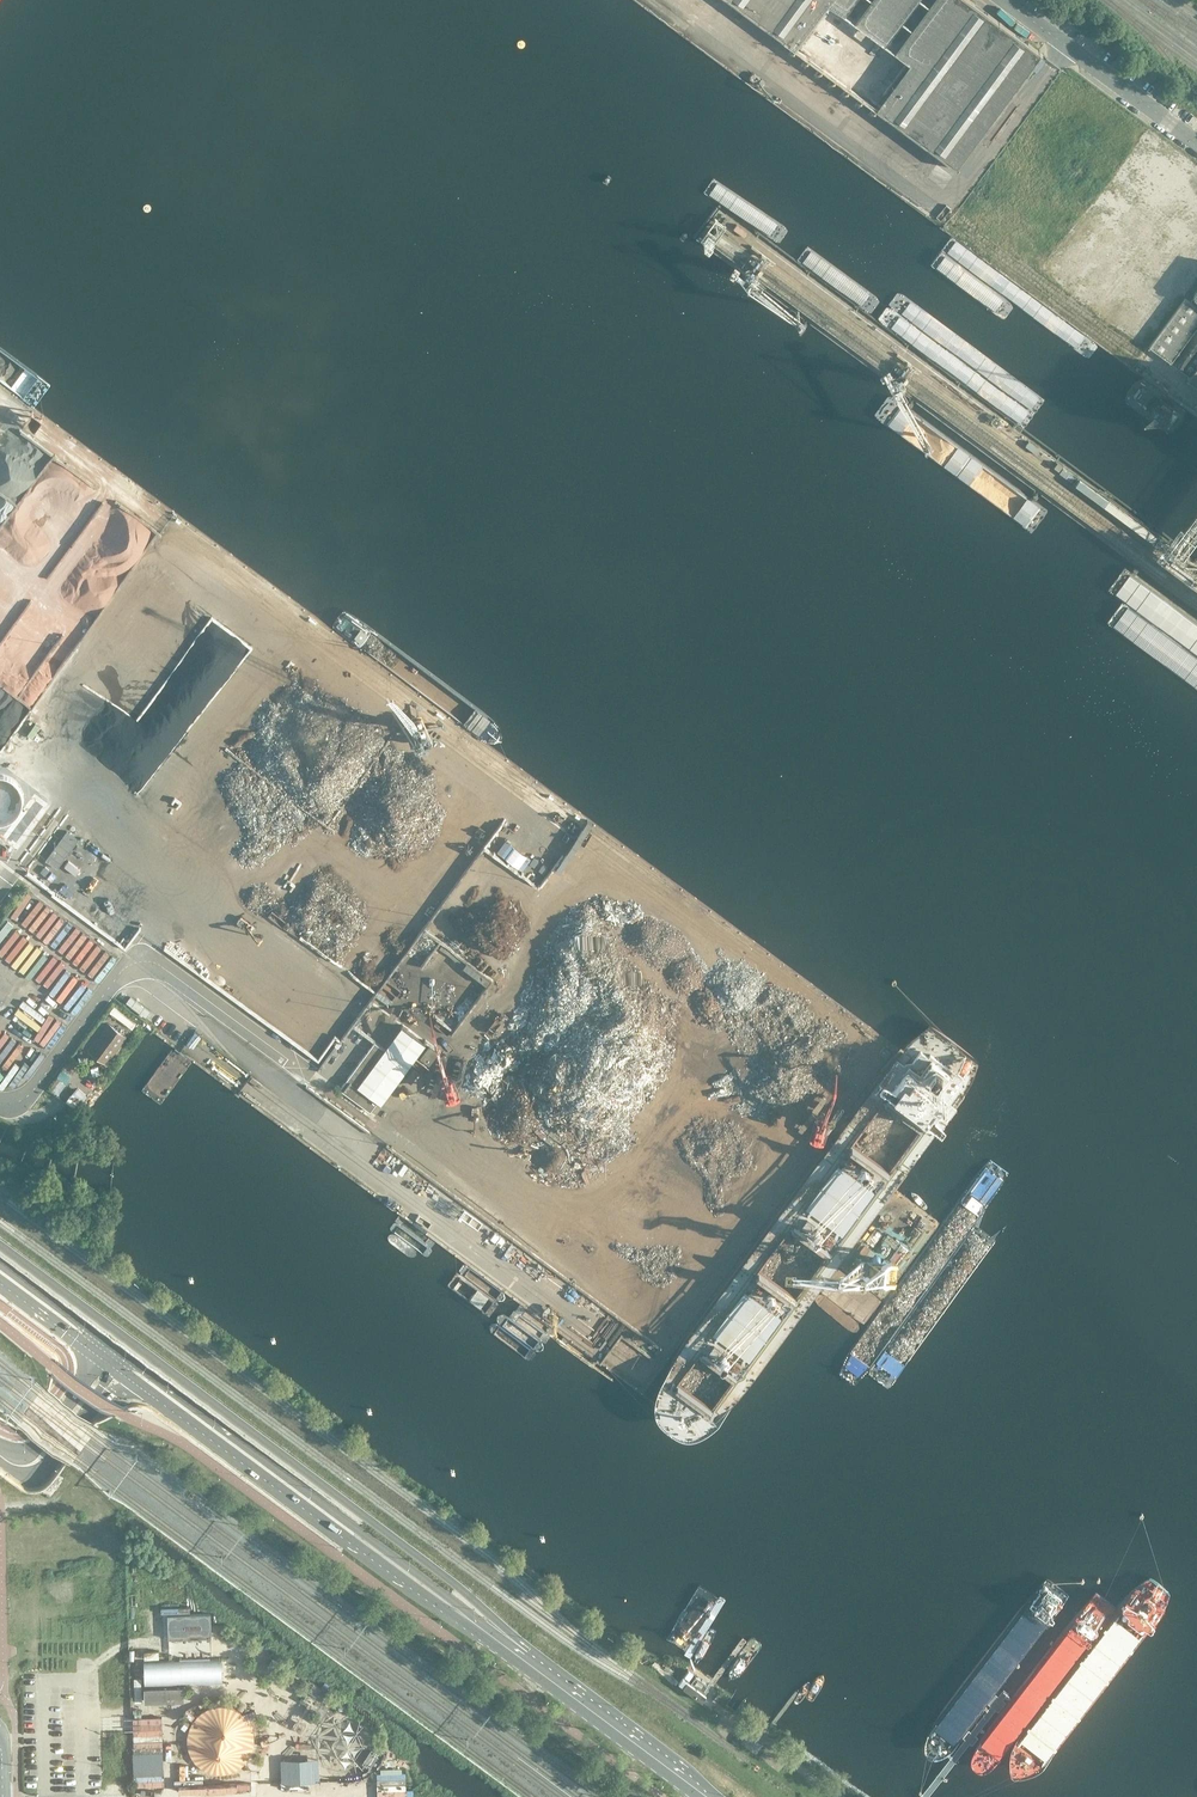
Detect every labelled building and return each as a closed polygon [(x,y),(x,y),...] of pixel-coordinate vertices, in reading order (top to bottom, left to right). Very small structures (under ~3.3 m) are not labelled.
[(736,5),(772,32),(814,63),(856,94),(897,125),(936,153),(957,169),(983,134),(1008,100),(1042,54),(1043,53),(1021,37),(981,8),(970,0),(729,0),(736,5)] [(1046,60),(1041,56),(1036,63),(1041,67),(1046,60)] [(1185,297),(1149,346),(1154,349),(1177,366),(1183,371),(1190,376),(1187,380),(1194,385),(1196,387),(1196,305),(1185,297)] [(106,1061),(125,1036),(109,1024),(90,1050),(106,1061)] [(381,1103),(426,1043),(402,1026),(385,1049),(375,1042),(340,1089),(370,1111),(378,1101),(381,1103)] [(183,1686),(180,1687),(180,1685),(222,1684),(221,1657),(179,1659),(179,1661),(174,1661),(174,1659),(143,1660),(144,1686),(174,1685),(174,1687),(144,1688),(145,1703),(183,1701),(183,1686)] [(700,1693),(707,1685),(695,1676),(695,1677),(692,1674),(683,1686),(687,1689),(698,1696),(700,1693)] [(229,1707),(189,1712),(192,1745),(244,1739),(242,1727),(226,1729),(227,1733),(223,1734),(221,1724),(217,1724),(216,1716),(230,1714),(229,1707)] [(164,1715),(134,1715),(136,1784),(165,1783),(164,1715)] [(380,1765),(383,1750),(370,1747),(372,1732),(365,1731),(367,1724),(342,1720),(335,1762),(355,1766),(356,1760),(380,1765)] [(321,1780),(320,1756),(283,1757),(284,1781),(321,1780)] [(407,1779),(406,1766),(380,1766),(380,1779),(407,1779)]
